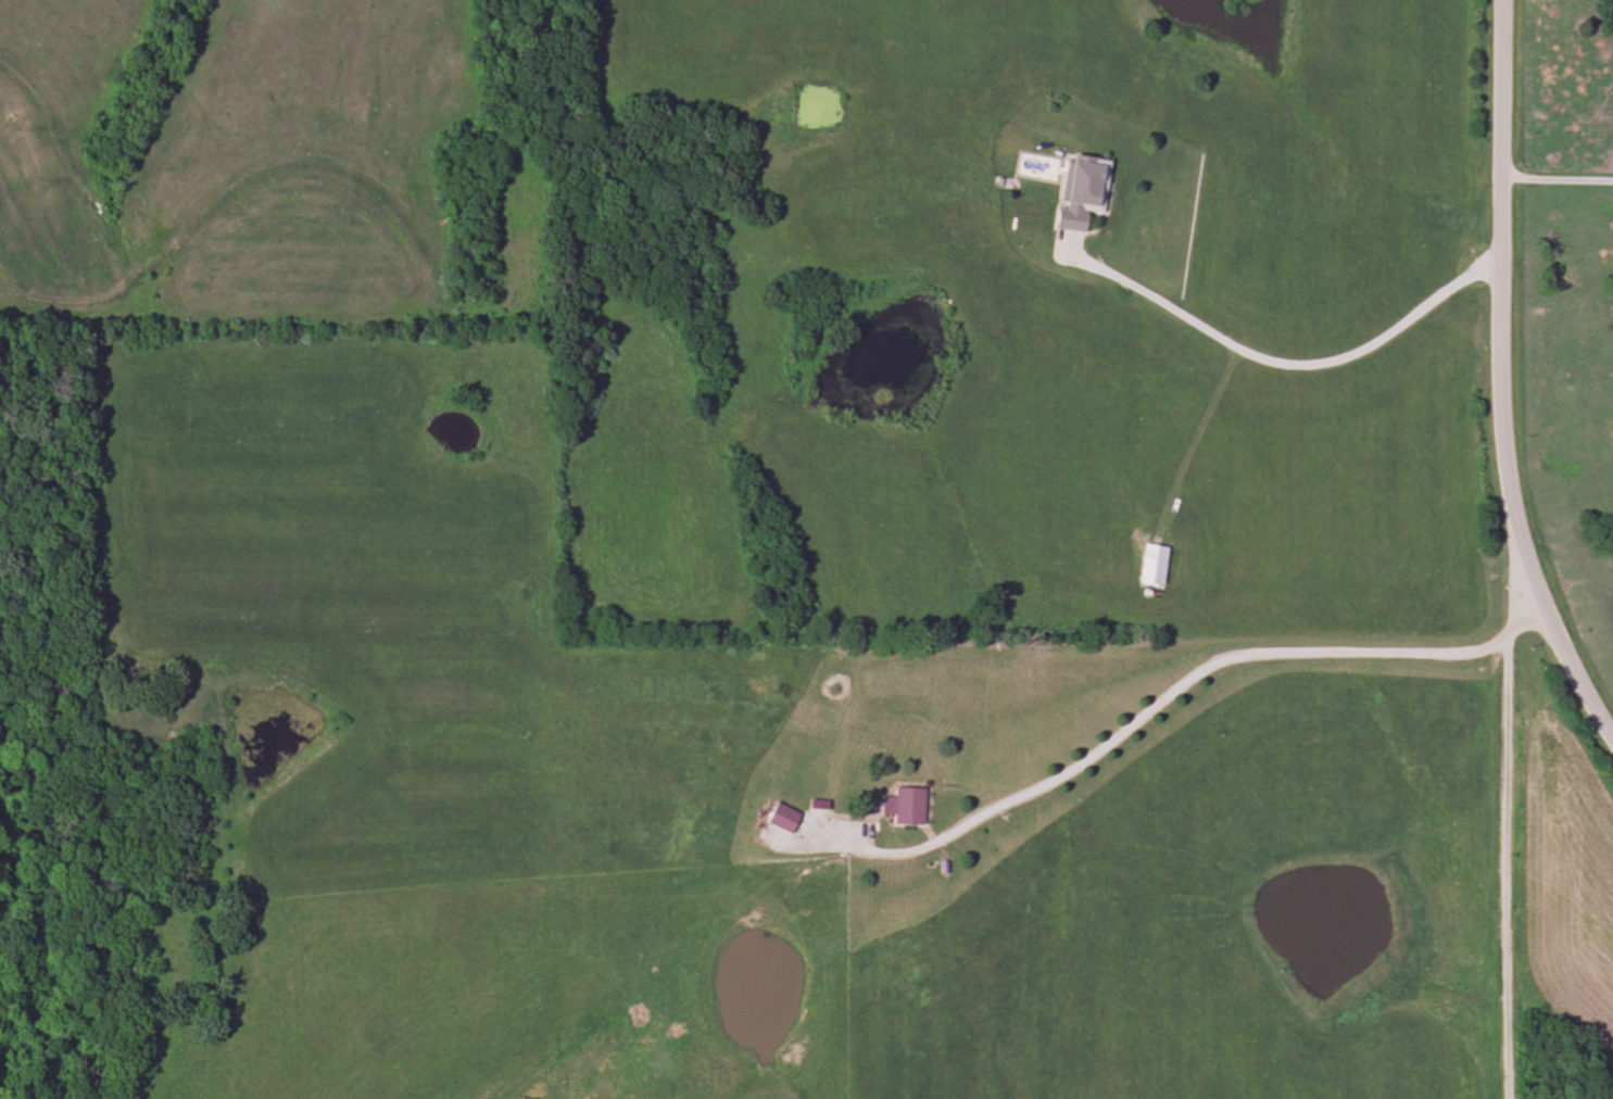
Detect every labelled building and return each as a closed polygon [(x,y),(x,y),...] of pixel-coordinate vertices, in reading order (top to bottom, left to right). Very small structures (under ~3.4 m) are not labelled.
[(1062,159),(1054,202),(1060,203),(1059,214),(1079,217),(1080,212),(1104,216),(1112,168),(1062,159)] [(1142,544),(1139,584),(1164,586),(1167,546),(1142,544)] [(924,789),(895,789),(895,796),(881,797),(882,815),(892,815),(892,826),(925,826),(924,789)] [(766,821),(793,835),(803,816),(775,802),(766,821)]
